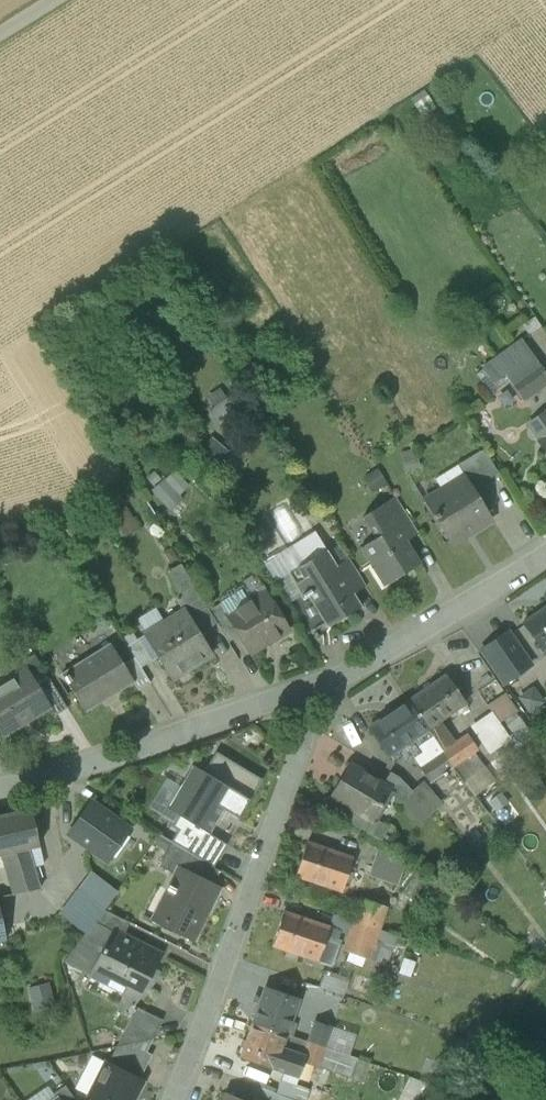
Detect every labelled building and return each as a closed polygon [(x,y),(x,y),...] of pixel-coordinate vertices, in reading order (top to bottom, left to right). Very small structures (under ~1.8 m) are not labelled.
[(523,341),(483,370),(493,383),(504,375),(511,384),(522,377),(539,364),(523,341)] [(522,377),(534,393),(545,385),(545,374),(539,364),(522,377)] [(522,377),(511,384),(523,401),(534,393),(522,377)] [(224,399),(208,411),(218,425),(234,413),(224,399)] [(528,425),(541,442),(545,438),(545,412),(528,425)] [(484,450),(458,465),(465,477),(466,477),(473,489),(499,474),(484,450)] [(174,469),(151,490),(168,508),(191,487),(174,469)] [(465,477),(424,502),(451,545),(492,519),(473,489),(466,477),(465,477)] [(384,505),(363,517),(376,539),(360,549),(380,582),(401,569),(404,575),(421,564),(407,541),(390,513),(384,505)] [(419,534),(401,506),(390,513),(407,541),(419,534)] [(295,561),(313,555),(307,540),(289,547),(295,561)] [(327,551),(276,583),(289,604),(301,596),(301,597),(303,600),(308,597),(325,625),(346,612),(341,603),(354,595),(336,567),(327,551)] [(366,587),(349,559),(336,567),(354,595),(366,587)] [(209,611),(194,587),(175,599),(183,612),(184,611),(199,636),(217,625),(209,611)] [(228,617),(240,636),(250,654),(288,630),(276,611),(278,607),(272,598),(268,598),(265,594),(228,617)] [(220,604),(209,611),(217,625),(229,643),(240,636),(228,617),(220,604)] [(523,623),(543,652),(545,650),(545,607),(523,623)] [(199,636),(184,611),(183,612),(164,623),(192,668),(212,656),(199,636)] [(192,668),(164,623),(145,635),(173,680),(192,668)] [(508,633),(481,651),(504,683),(530,665),(508,633)] [(152,662),(138,639),(127,646),(141,668),(152,662)] [(110,644),(62,674),(64,678),(64,679),(67,684),(86,713),(134,683),(124,666),(110,644)] [(134,659),(124,666),(134,683),(138,690),(149,683),(134,659)] [(51,684),(38,662),(28,669),(41,690),(51,684)] [(28,669),(0,686),(0,733),(2,737),(50,708),(51,708),(41,690),(28,669)] [(446,675),(408,701),(427,730),(441,721),(466,704),(446,675)] [(67,709),(52,684),(51,684),(41,690),(51,708),(50,708),(55,716),(67,709)] [(528,710),(542,701),(533,687),(519,696),(528,710)] [(503,695),(487,705),(498,724),(514,714),(503,695)] [(408,701),(369,727),(389,757),(427,730),(408,701)] [(441,721),(427,730),(432,738),(442,752),(456,742),(441,721)] [(456,742),(442,752),(452,768),(475,752),(477,750),(467,735),(456,742)] [(432,738),(420,746),(427,756),(425,757),(428,762),(442,752),(432,738)] [(216,752),(203,773),(249,800),(262,780),(216,752)] [(428,762),(419,768),(429,784),(452,768),(442,752),(428,762)] [(475,752),(452,768),(474,796),(495,782),(475,752)] [(390,790),(349,765),(330,797),(371,822),(390,790)] [(238,819),(249,800),(203,773),(192,766),(180,787),(166,809),(178,816),(210,835),(224,811),(238,819)] [(148,808),(174,824),(178,816),(166,809),(180,787),(166,778),(148,808)] [(440,804),(423,784),(412,793),(429,813),(440,804)] [(429,813),(412,793),(399,803),(417,824),(429,813)] [(135,834),(91,804),(66,839),(110,870),(135,834)] [(0,817),(0,855),(3,855),(28,849),(34,868),(43,865),(31,810),(0,817)] [(210,835),(178,816),(174,824),(171,827),(178,831),(220,857),(227,845),(210,835)] [(213,868),(220,857),(178,831),(170,843),(198,860),(213,868)] [(198,860),(170,843),(157,866),(175,874),(178,868),(191,875),(198,860)] [(353,858),(306,843),(295,877),(341,892),(353,858)] [(402,859),(380,843),(369,876),(394,885),(402,859)] [(28,849),(3,855),(14,895),(40,890),(34,868),(28,849)] [(213,868),(198,860),(191,875),(219,889),(226,876),(213,868)] [(191,875),(178,868),(175,874),(153,918),(151,918),(150,920),(193,941),(219,889),(191,875)] [(92,873),(78,891),(103,909),(117,891),(92,873)] [(103,909),(78,891),(60,916),(85,934),(93,923),(103,910),(103,909)] [(386,908),(361,899),(353,922),(378,930),(386,908)] [(129,924),(103,910),(93,923),(112,932),(112,931),(123,937),(129,924)] [(329,928),(283,912),(272,946),(318,962),(329,928)] [(378,930),(353,922),(343,951),(368,960),(378,930)] [(112,932),(93,923),(85,934),(105,945),(112,932)] [(123,937),(112,931),(112,932),(105,945),(92,969),(126,986),(123,993),(138,1000),(161,956),(123,937)] [(401,948),(403,935),(380,932),(378,944),(401,948)] [(322,987),(343,994),(348,977),(327,971),(322,987)] [(299,1000),(265,988),(252,1023),(287,1035),(293,1019),(299,1000)] [(137,1008),(117,1047),(153,1040),(162,1021),(137,1008)] [(313,1027),(293,1019),(287,1035),(308,1043),(313,1027)] [(287,1035),(252,1023),(240,1058),(285,1074),(290,1059),(280,1055),(283,1048),(287,1035)] [(332,1030),(314,1024),(313,1027),(308,1043),(325,1049),(332,1030)] [(308,1043),(287,1035),(283,1048),(303,1055),(308,1043)] [(153,1040),(117,1047),(113,1055),(144,1070),(151,1056),(146,1053),(153,1040)] [(325,1049),(308,1043),(303,1055),(301,1062),(304,1063),(318,1068),(325,1049)] [(303,1055),(283,1048),(280,1055),(290,1059),(285,1074),(298,1079),(304,1063),(301,1062),(303,1055)] [(113,1055),(108,1064),(105,1063),(88,1097),(94,1099),(134,1099),(143,1082),(139,1080),(144,1070),(113,1055)] [(65,1086),(53,1095),(56,1099),(74,1099),(65,1086)]
